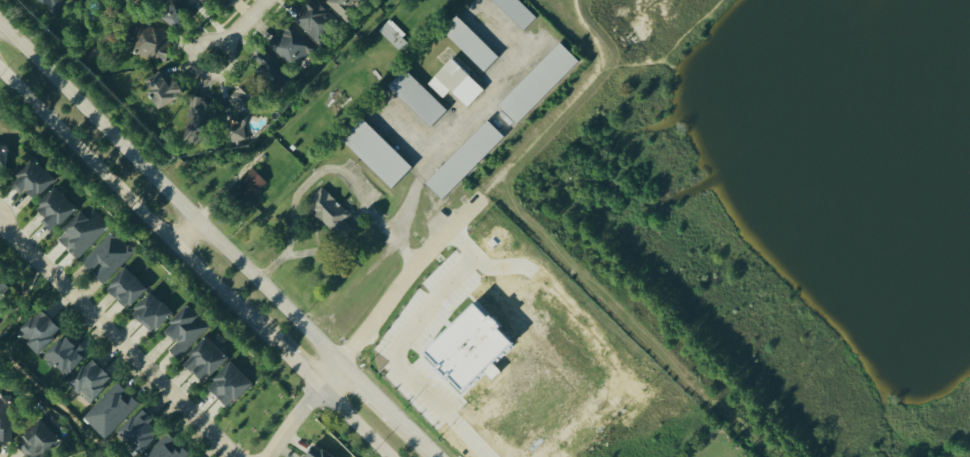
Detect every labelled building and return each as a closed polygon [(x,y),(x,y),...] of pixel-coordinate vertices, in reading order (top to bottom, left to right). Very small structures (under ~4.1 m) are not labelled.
[(57,11),(62,0),(35,0),(57,11)] [(219,0),(198,0),(204,9),(219,0)] [(362,0),(329,0),(326,3),(346,25),(359,14),(353,7),(362,0)] [(517,0),(492,0),(525,32),(537,19),(517,0)] [(180,32),(194,13),(177,1),(163,19),(180,32)] [(295,22),(320,48),(341,27),(316,2),(295,22)] [(499,58),(459,20),(445,35),(485,74),(499,58)] [(389,22),(379,33),(400,53),(410,42),(389,22)] [(271,47),(294,71),(315,51),(293,27),(271,47)] [(130,37),(137,58),(147,55),(151,65),(172,58),(163,30),(153,33),(152,29),(130,37)] [(580,62),(560,44),(499,108),(519,126),(580,62)] [(294,80),(264,52),(250,67),(281,95),(294,80)] [(443,100),(451,92),(468,109),(485,91),(452,60),(428,86),(443,100)] [(389,88),(431,129),(448,112),(406,71),(389,88)] [(166,85),(162,74),(145,80),(155,109),(183,100),(177,81),(166,85)] [(245,121),(261,104),(243,88),(228,104),(245,121)] [(180,140),(202,147),(205,139),(209,141),(220,108),(194,99),(180,140)] [(343,144),(392,191),(413,169),(364,122),(343,144)] [(505,138),(488,122),(426,186),(443,203),(505,138)] [(247,140),(241,126),(227,133),(233,146),(247,140)] [(37,202),(56,180),(35,161),(11,187),(21,197),(26,192),(37,202)] [(235,189),(247,201),(266,184),(254,171),(235,189)] [(37,209),(47,219),(42,225),(53,235),(78,209),(56,188),(37,209)] [(346,223),(351,219),(325,189),(308,204),(341,243),(354,232),(346,223)] [(78,261),(109,228),(97,217),(91,222),(82,214),(56,241),(78,261)] [(104,287),(134,254),(111,233),(82,264),(93,274),(92,275),(104,287)] [(106,290),(129,311),(148,290),(126,269),(106,290)] [(132,314),(153,335),(174,315),(153,294),(132,314)] [(517,345),(478,304),(425,355),(464,395),(517,345)] [(169,351),(179,361),(211,328),(189,307),(164,333),(176,345),(169,351)] [(17,336),(39,356),(63,331),(41,311),(17,336)] [(87,356),(65,336),(45,358),(67,379),(87,356)] [(188,356),(192,360),(185,366),(202,385),(229,361),(209,338),(188,356)] [(113,380),(92,360),(69,385),(90,405),(113,380)] [(207,390),(229,410),(254,384),(232,364),(207,390)] [(139,406),(117,384),(82,420),(105,441),(139,406)] [(11,444),(14,398),(0,397),(0,444),(11,444)] [(150,425),(154,421),(144,410),(118,435),(137,456),(159,435),(150,425)] [(62,441),(41,422),(16,449),(25,456),(48,456),(62,441)] [(189,456),(167,435),(146,456),(189,456)] [(311,447),(306,456),(330,456),(311,447)]
